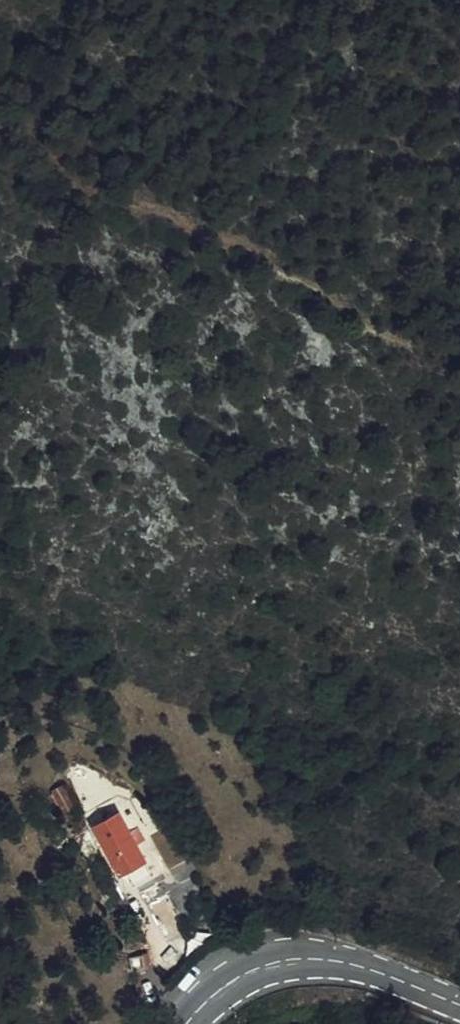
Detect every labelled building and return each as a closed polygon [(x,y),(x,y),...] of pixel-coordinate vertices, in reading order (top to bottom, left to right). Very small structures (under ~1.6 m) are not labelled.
[(74,828),(106,873),(134,852),(100,808),(74,828)] [(173,897),(156,901),(165,939),(182,935),(173,897)] [(124,955),(123,968),(137,968),(137,955),(124,955)]
